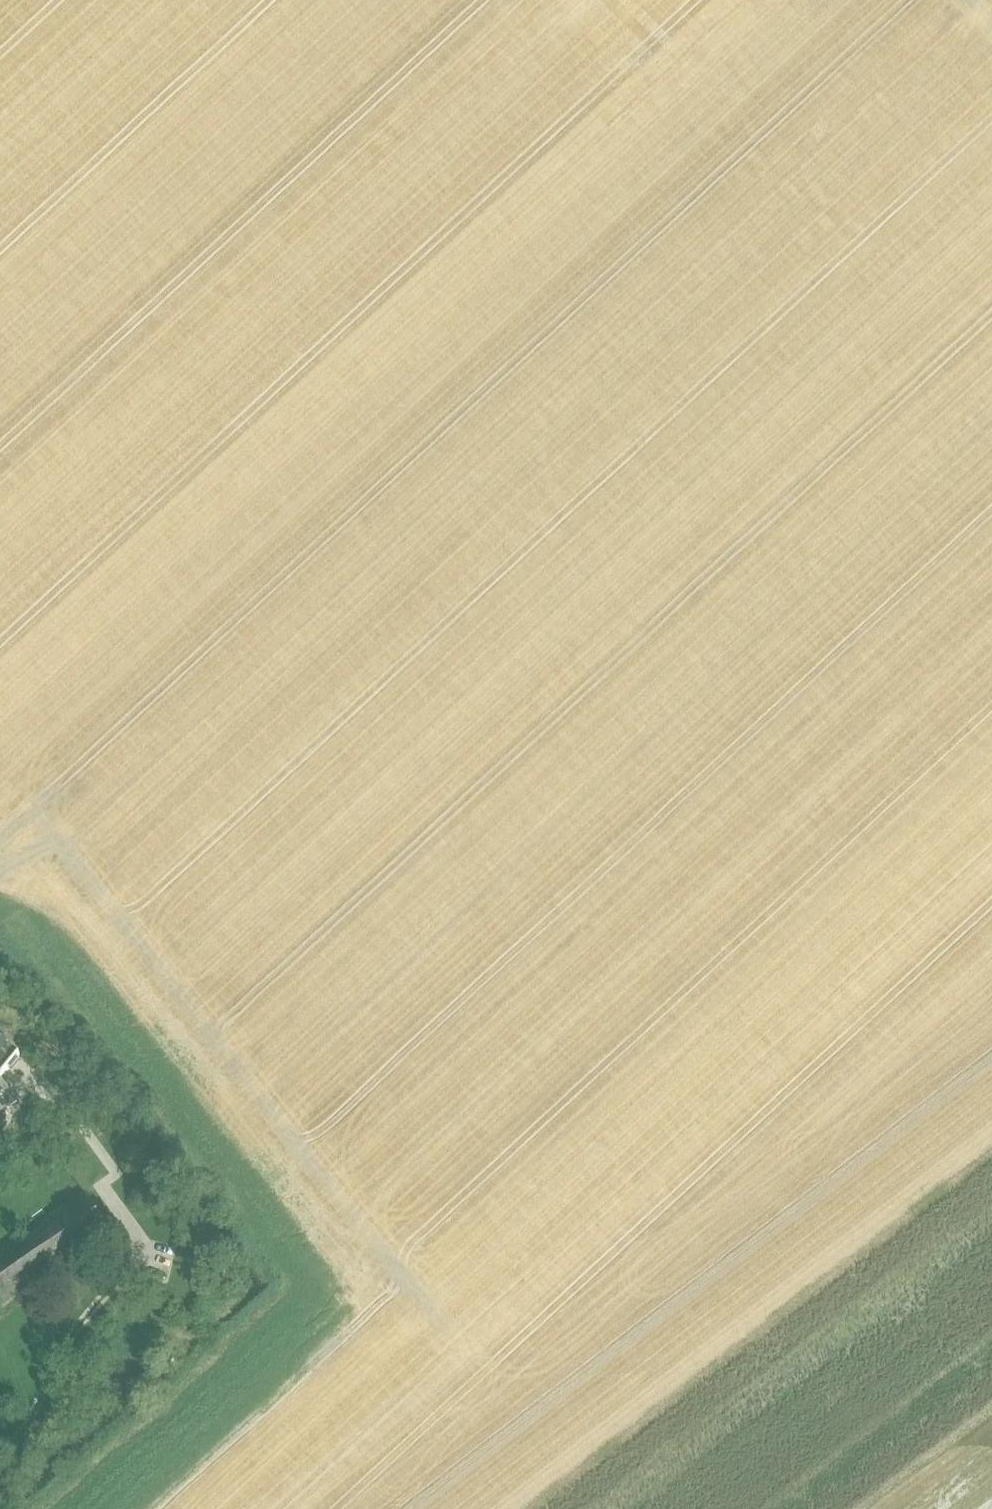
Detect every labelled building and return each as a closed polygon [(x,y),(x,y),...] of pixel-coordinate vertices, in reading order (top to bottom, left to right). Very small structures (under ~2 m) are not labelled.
[(18,1102),(1,1079),(21,1056),(4,1042),(0,1047),(0,1114),(18,1102)] [(111,1231),(83,1193),(0,1252),(0,1311),(111,1231)]
